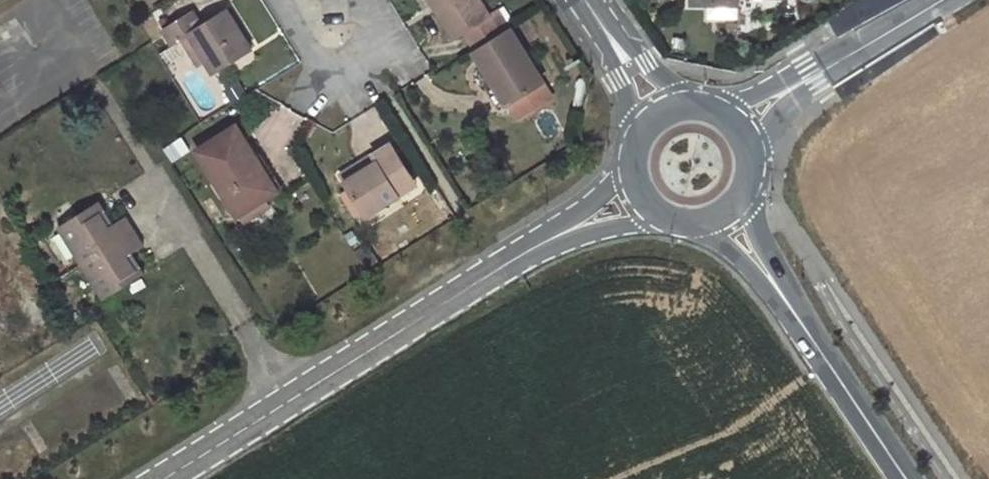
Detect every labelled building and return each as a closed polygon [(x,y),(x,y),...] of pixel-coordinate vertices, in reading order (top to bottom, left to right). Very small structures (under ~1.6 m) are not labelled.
[(455,38),(465,32),(476,51),(510,29),(499,11),(489,17),(479,0),(430,0),(455,38)] [(195,13),(166,31),(174,46),(191,35),(212,71),(252,47),(229,11),(203,27),(195,13)] [(474,52),(506,104),(508,103),(542,84),(544,83),(511,29),(510,29),(476,51),(474,52)] [(550,99),(542,84),(508,103),(516,118),(550,99)] [(373,136),(379,146),(395,135),(375,106),(348,124),(361,143),(373,136)] [(237,125),(197,150),(237,217),(239,216),(266,199),(284,188),(264,155),(258,159),(237,125)] [(347,181),(346,181),(349,185),(341,189),(357,216),(365,211),(367,214),(398,195),(391,183),(409,172),(393,145),(375,156),(378,162),(347,181)] [(344,175),(347,181),(378,162),(375,156),(344,175)] [(391,183),(398,195),(416,184),(409,172),(391,183)] [(266,199),(239,216),(244,225),(271,209),(266,199)] [(99,202),(61,225),(106,298),(143,274),(131,253),(144,245),(127,217),(113,225),(99,202)]
